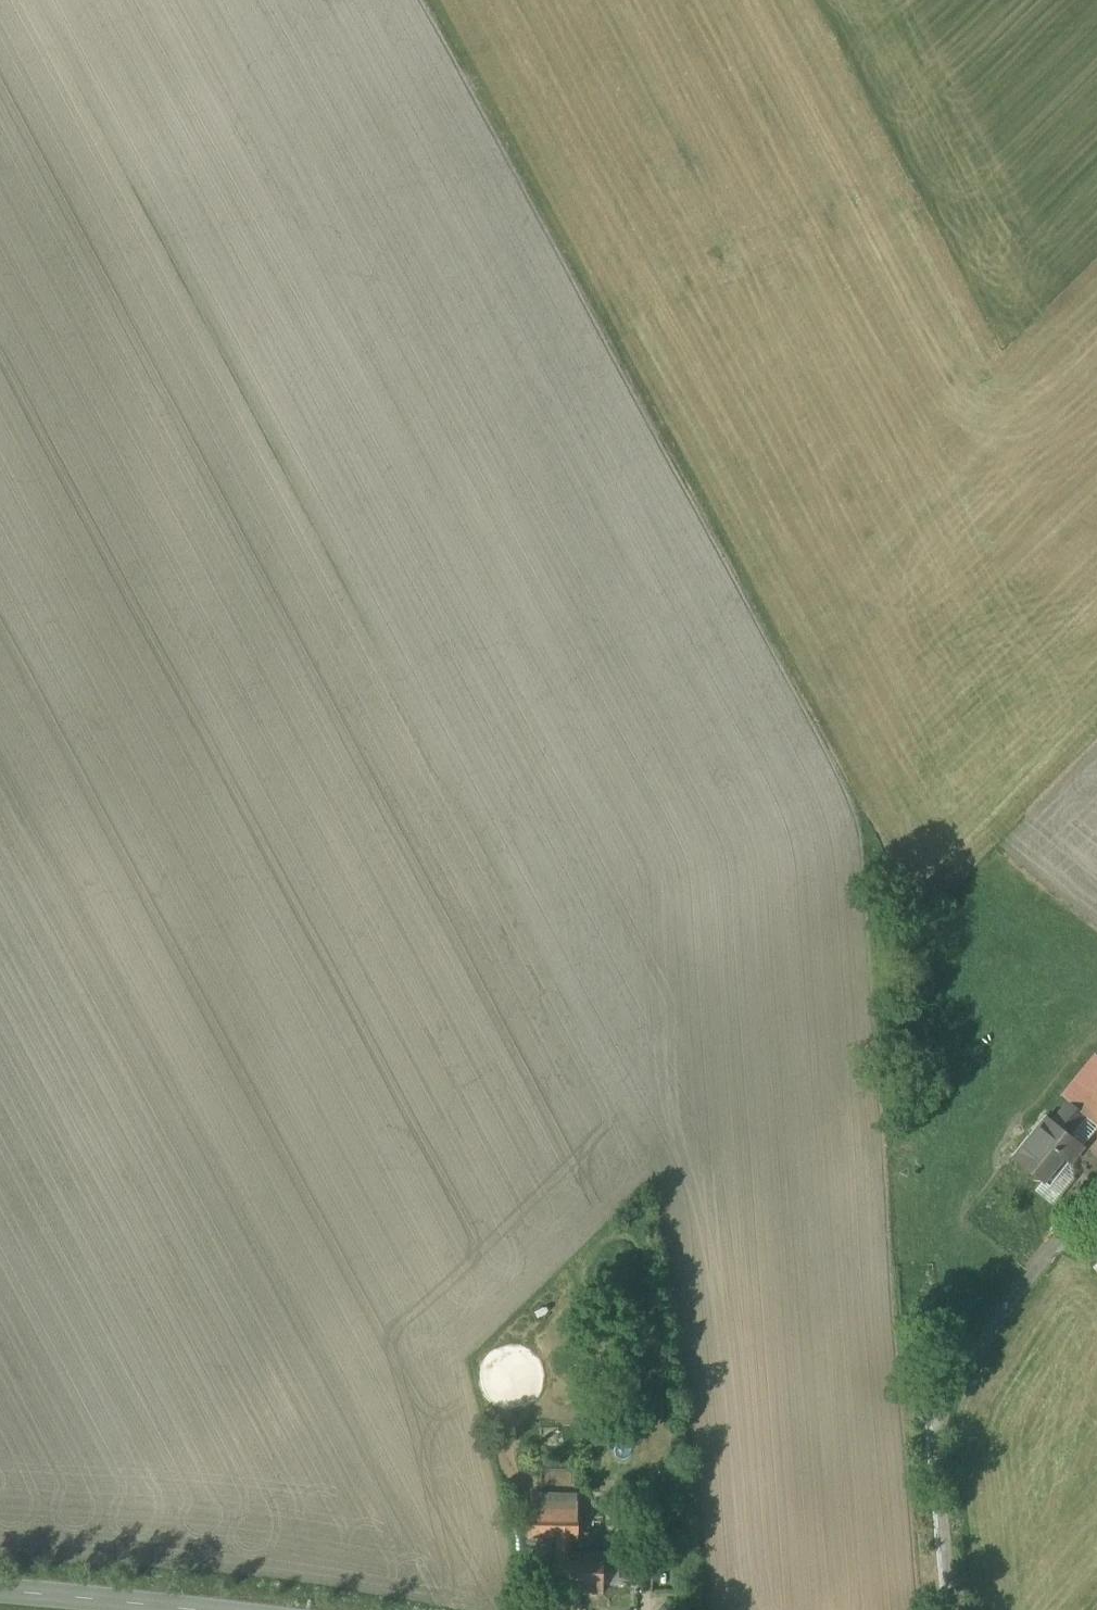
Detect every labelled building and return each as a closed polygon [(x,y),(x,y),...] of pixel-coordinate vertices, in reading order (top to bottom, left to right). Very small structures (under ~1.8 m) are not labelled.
[(1069,1104),(1084,1116),(1096,1126),(1096,1057),(1064,1098),(1070,1103),(1069,1104)] [(1069,1135),(1084,1116),(1069,1104),(1053,1123),(1048,1119),(1015,1159),(1044,1183),(1064,1159),(1070,1163),(1083,1147),(1069,1135)] [(578,1503),(531,1502),(530,1515),(529,1537),(558,1537),(557,1554),(573,1554),(573,1538),(578,1538),(579,1516),(578,1516),(578,1503)] [(557,1554),(556,1554),(556,1593),(603,1594),(604,1555),(573,1554),(557,1554)]
